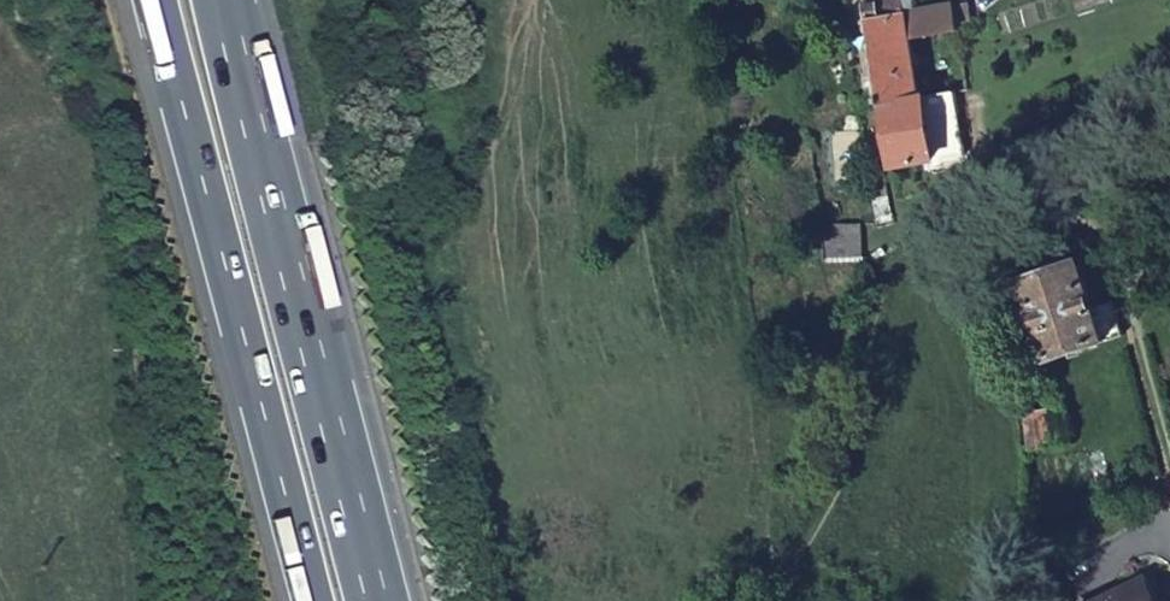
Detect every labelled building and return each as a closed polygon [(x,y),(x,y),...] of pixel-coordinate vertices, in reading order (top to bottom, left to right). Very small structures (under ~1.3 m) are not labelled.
[(966,23),(965,16),(962,0),(955,0),(919,7),(918,0),(866,0),(888,102),(923,94),(910,37),(966,23)] [(968,151),(954,88),(923,94),(888,102),(901,166),(968,151)] [(825,227),(829,261),(870,256),(866,220),(825,227)] [(1058,355),(1129,330),(1118,297),(1101,302),(1085,256),(1028,278),(1058,355)] [(1026,415),(1032,447),(1067,441),(1065,431),(1051,432),(1046,411),(1026,415)] [(1144,560),(1066,595),(1069,600),(1162,600),(1144,560)]
